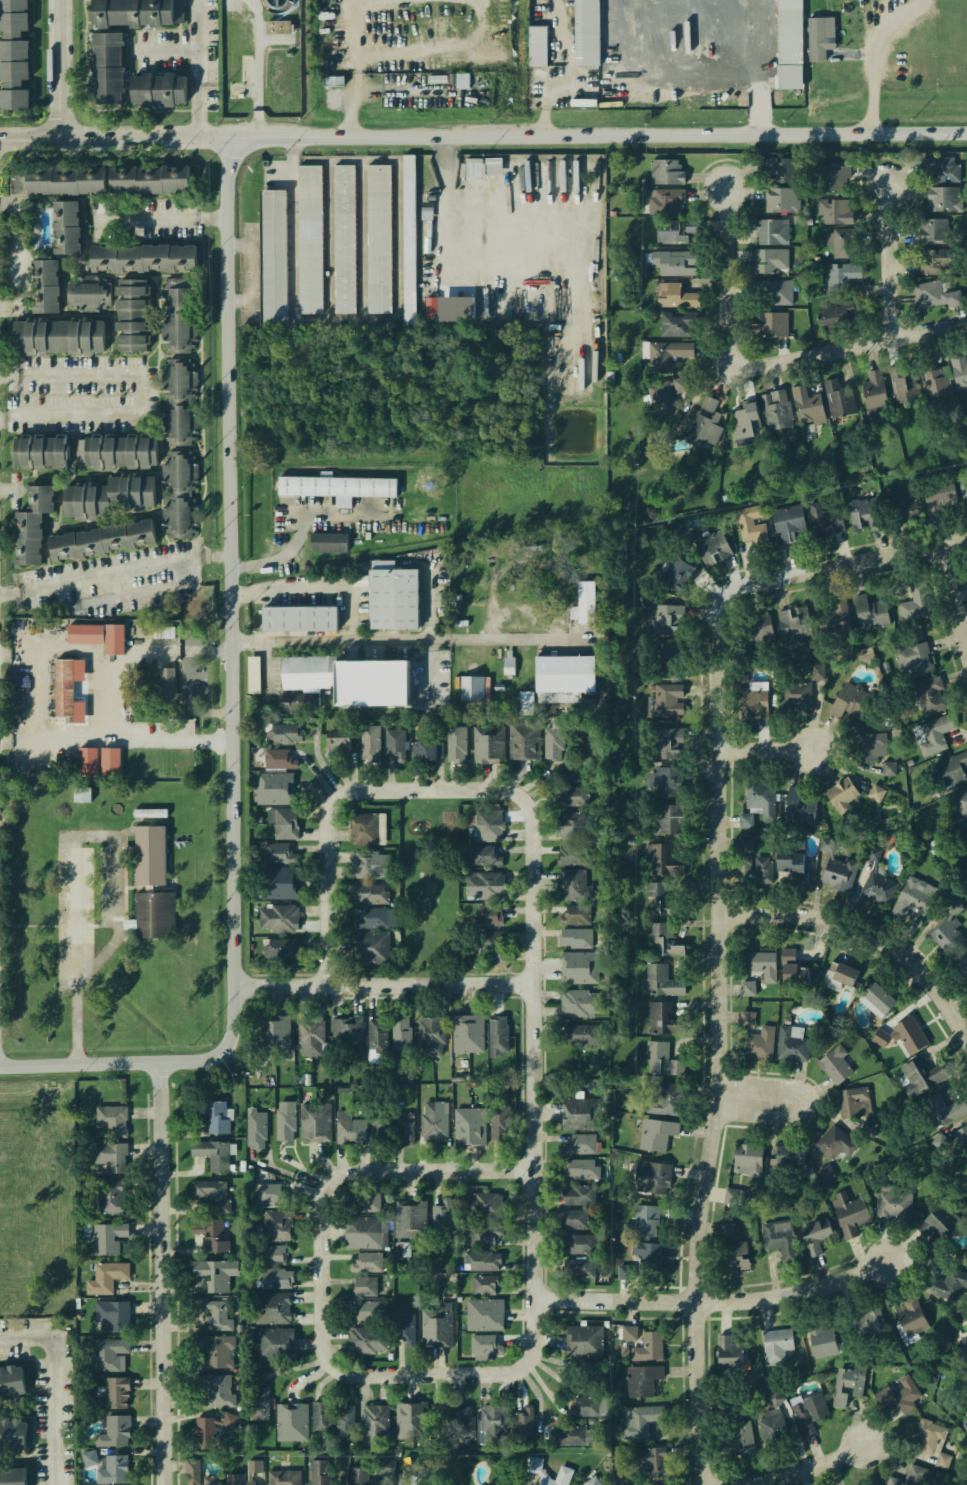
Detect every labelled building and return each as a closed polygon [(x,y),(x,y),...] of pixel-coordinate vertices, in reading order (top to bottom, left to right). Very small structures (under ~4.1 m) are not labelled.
[(29,107),(0,107),(0,89),(5,89),(5,80),(0,80),(0,40),(4,40),(4,31),(0,31),(0,0),(29,0),(29,30),(22,30),(22,40),(29,40),(29,79),(22,79),(22,89),(29,89),(29,107)] [(94,24),(100,24),(100,28),(110,28),(110,24),(132,24),(132,28),(141,27),(141,24),(154,24),(154,27),(164,27),(164,24),(174,24),(174,0),(94,0),(94,24)] [(174,24),(174,0),(183,0),(184,24),(174,24)] [(257,5),(261,9),(266,12),(272,13),(278,11),(283,8),(287,3),(288,0),(254,0),(257,5)] [(568,78),(568,0),(597,0),(597,65),(615,65),(615,78),(568,78)] [(769,89),(769,0),(801,0),(801,89),(769,89)] [(806,16),(833,16),(833,48),(821,48),(821,63),(807,63),(806,16)] [(267,34),(290,34),(290,20),(266,21),(267,34)] [(524,25),(543,25),(545,68),(526,68),(524,25)] [(93,33),(93,46),(95,46),(95,67),(92,67),(93,93),(95,93),(95,104),(122,104),(122,93),(124,93),(124,67),(122,67),(122,46),(124,46),(124,32),(93,33)] [(175,76),(186,76),(187,103),(175,103),(175,107),(165,107),(165,103),(154,103),(154,107),(143,107),(143,103),(132,103),(132,76),(143,76),(143,73),(153,73),(153,77),(165,76),(165,73),(175,73),(175,76)] [(318,74),(319,87),(347,86),(347,73),(318,74)] [(423,73),(423,87),(467,87),(466,73),(423,73)] [(756,153),(756,181),(785,180),(785,153),(756,153)] [(403,155),(405,318),(416,318),(415,155),(403,155)] [(462,157),(462,185),(480,185),(479,156),(462,157)] [(485,156),(485,178),(502,178),(502,156),(485,156)] [(648,159),(649,185),(682,184),(681,157),(648,159)] [(921,158),(921,184),(957,183),(956,157),(921,158)] [(7,163),(8,193),(92,192),(186,190),(184,161),(7,163)] [(364,162),(367,315),(392,314),(389,161),(364,162)] [(332,163),(333,315),(355,315),(354,163),(332,163)] [(294,165),(295,317),(321,317),(321,165),(294,165)] [(814,169),(814,190),(842,189),(842,169),(814,169)] [(920,187),(921,212),(960,210),(959,186),(920,187)] [(762,187),(763,211),(789,211),(789,187),(762,187)] [(255,189),(256,325),(285,325),(285,189),(255,189)] [(653,190),(655,216),(681,215),(680,189),(653,190)] [(815,223),(844,223),(845,199),(826,198),(826,207),(816,207),(815,223)] [(51,201),(51,254),(80,254),(80,274),(192,273),(192,242),(93,245),(76,243),(75,200),(51,201)] [(748,219),(749,243),(788,243),(788,218),(748,219)] [(909,219),(909,245),(944,245),(944,218),(909,219)] [(650,229),(650,244),(687,244),(687,228),(650,229)] [(828,261),(824,233),(847,230),(851,258),(828,261)] [(654,251),(655,277),(690,276),(689,249),(654,251)] [(747,249),(747,274),(787,273),(787,249),(747,249)] [(903,251),(903,275),(945,273),(944,249),(903,251)] [(57,259),(58,313),(27,314),(27,259),(57,259)] [(820,263),(820,284),(863,284),(863,263),(820,263)] [(909,284),(920,319),(957,307),(950,288),(937,293),(932,276),(909,284)] [(113,277),(113,351),(151,351),(151,286),(143,286),(143,277),(113,277)] [(167,353),(189,354),(189,348),(195,348),(196,318),(185,312),(183,301),(183,278),(166,278),(166,284),(159,284),(159,294),(168,303),(171,313),(160,328),(162,341),(168,341),(168,345),(170,346),(167,353)] [(746,280),(746,306),(787,305),(786,279),(746,280)] [(101,280),(65,281),(66,314),(102,312),(101,280)] [(653,282),(654,308),(694,308),(694,292),(676,293),(676,282),(653,282)] [(438,298),(427,297),(426,316),(438,316),(438,298)] [(812,303),(816,335),(852,331),(848,298),(812,303)] [(745,312),(745,341),(786,341),(786,311),(745,312)] [(658,315),(659,337),(689,336),(688,313),(658,315)] [(8,320),(9,355),(14,355),(104,353),(103,318),(8,320)] [(645,342),(645,357),(663,378),(680,377),(679,360),(695,359),(695,340),(645,342)] [(596,381),(595,351),(577,351),(577,381),(596,381)] [(952,392),(966,389),(966,372),(965,372),(960,351),(944,354),(952,392)] [(172,399),(180,399),(180,394),(185,394),(185,390),(192,390),(192,371),(188,364),(189,359),(177,358),(177,362),(168,362),(168,365),(161,375),(161,391),(166,391),(166,395),(172,395),(172,399)] [(916,365),(924,398),(946,392),(937,359),(916,365)] [(885,369),(894,405),(918,399),(909,364),(885,369)] [(854,379),(862,410),(886,404),(878,368),(863,372),(864,376),(854,379)] [(820,378),(830,417),(855,411),(847,378),(837,381),(836,374),(820,378)] [(646,392),(655,419),(678,411),(669,385),(646,392)] [(797,424),(824,417),(817,392),(803,396),(801,386),(788,390),(797,424)] [(758,395),(768,433),(792,427),(782,389),(758,395)] [(685,441),(711,451),(724,417),(711,412),(715,401),(702,396),(685,441)] [(727,413),(735,442),(754,437),(752,427),(762,425),(755,398),(739,402),(741,410),(727,413)] [(161,414),(161,434),(167,434),(167,438),(172,438),(172,443),(180,443),(180,436),(184,436),(184,432),(192,432),(191,412),(183,412),(183,409),(179,409),(178,404),(170,404),(170,408),(166,408),(166,414),(161,414)] [(80,436),(81,468),(156,467),(155,435),(80,436)] [(9,437),(10,471),(64,470),(63,436),(9,437)] [(164,450),(163,537),(195,537),(195,450),(164,450)] [(104,475),(105,486),(105,508),(154,507),(154,474),(104,475)] [(274,476),(392,476),(392,494),(274,494),(274,476)] [(920,484),(928,515),(938,513),(936,506),(957,502),(952,476),(920,484)] [(962,512),(966,511),(966,480),(956,482),(962,512)] [(24,485),(51,485),(51,511),(35,511),(24,511),(24,485)] [(62,486),(105,486),(105,508),(105,518),(62,519),(62,486)] [(881,492),(887,515),(916,507),(914,498),(906,500),(902,487),(881,492)] [(845,500),(851,529),(860,528),(858,519),(881,515),(876,494),(845,500)] [(806,502),(812,528),(830,525),(831,533),(845,530),(840,506),(821,510),(819,500),(806,502)] [(770,509),(777,544),(795,541),(793,531),(806,529),(801,502),(770,509)] [(766,523),(754,525),(754,518),(765,517),(763,505),(737,509),(742,543),(768,539),(766,523)] [(9,511),(24,511),(35,511),(34,566),(9,566),(9,511)] [(52,563),(158,543),(153,516),(47,537),(52,563)] [(692,541),(704,567),(715,562),(711,553),(714,551),(719,562),(734,555),(721,528),(692,541)] [(310,553),(346,554),(346,536),(310,535),(310,553)] [(699,566),(687,595),(658,583),(670,554),(699,566)] [(413,570),(414,626),(368,626),(367,570),(413,570)] [(368,585),(368,576),(353,576),(353,586),(368,585)] [(575,581),(575,605),(567,605),(567,618),(576,617),(577,623),(594,623),(593,580),(575,581)] [(851,595),(859,631),(893,624),(887,598),(867,603),(865,592),(851,595)] [(811,603),(845,596),(852,630),(817,636),(811,603)] [(895,603),(912,599),(916,620),(900,624),(895,603)] [(653,603),(651,633),(682,635),(684,605),(653,603)] [(774,611),(780,639),(812,633),(807,604),(796,607),(798,615),(789,617),(788,608),(774,611)] [(262,630),(336,631),(336,608),(262,607),(262,630)] [(769,612),(738,618),(743,649),(774,643),(769,612)] [(62,624),(99,624),(99,643),(63,643),(62,624)] [(99,624),(123,624),(124,656),(113,656),(99,656),(99,643),(99,624)] [(925,641),(893,649),(898,671),(915,666),(917,675),(933,672),(925,641)] [(680,667),(680,644),(657,643),(657,667),(680,667)] [(514,675),(514,651),(508,651),(508,656),(505,656),(504,674),(514,675)] [(532,654),(532,690),(592,690),(592,654),(532,654)] [(260,694),(260,657),(248,656),(248,694),(260,694)] [(409,659),(409,707),(326,707),(326,696),(280,696),(280,659),(409,659)] [(52,661),(52,714),(74,714),(73,660),(52,661)] [(808,662),(808,678),(824,679),(824,662),(808,662)] [(458,675),(457,701),(480,701),(481,676),(458,675)] [(909,684),(920,716),(951,705),(947,693),(940,695),(938,690),(944,687),(940,676),(909,684)] [(652,679),(652,715),(680,715),(680,694),(685,694),(685,679),(652,679)] [(809,681),(775,680),(775,711),(810,711),(809,681)] [(845,680),(827,711),(843,719),(848,712),(861,719),(876,695),(845,680)] [(153,681),(154,715),(175,715),(174,681),(153,681)] [(735,687),(767,686),(768,716),(756,717),(756,702),(735,702),(735,687)] [(320,713),(320,689),(302,689),(302,694),(291,694),(291,702),(286,702),(286,713),(320,713)] [(534,691),(520,691),(520,715),(534,715),(534,691)] [(949,712),(919,723),(931,753),(946,747),(941,732),(955,726),(949,712)] [(507,721),(508,759),(540,758),(540,721),(507,721)] [(272,723),(299,723),(298,736),(272,736),(272,723)] [(358,725),(357,753),(377,753),(377,726),(358,725)] [(471,726),(500,726),(500,762),(472,763),(471,726)] [(445,727),(445,758),(464,758),(464,728),(445,727)] [(543,727),(543,758),(560,758),(560,749),(563,749),(563,727),(543,727)] [(653,727),(653,758),(673,758),(673,748),(683,748),(683,727),(653,727)] [(383,729),(383,755),(402,755),(402,729),(383,729)] [(323,731),(323,750),(344,750),(344,731),(323,731)] [(853,731),(885,731),(885,755),(876,755),(876,760),(853,760),(853,731)] [(419,764),(419,742),(439,743),(439,764),(419,764)] [(74,746),(96,747),(95,777),(73,777),(74,746)] [(100,747),(99,774),(118,774),(119,747),(100,747)] [(262,748),(283,748),(284,770),(262,771),(262,748)] [(933,762),(944,787),(965,778),(960,766),(966,763),(966,756),(963,749),(933,762)] [(896,762),(883,762),(883,776),(896,776),(896,762)] [(654,766),(653,771),(653,796),(683,796),(683,766),(654,766)] [(254,774),(286,774),(286,807),(254,807),(254,774)] [(823,790),(845,775),(858,793),(846,801),(850,807),(838,814),(823,790)] [(743,780),(743,807),(762,807),(762,818),(775,818),(774,780),(743,780)] [(887,791),(874,783),(867,796),(879,803),(887,791)] [(788,784),(801,786),(800,795),(818,798),(814,825),(782,820),(788,784)] [(563,785),(563,805),(588,805),(588,785),(563,785)] [(91,802),(91,787),(74,787),(74,802),(91,802)] [(951,796),(966,788),(966,824),(964,825),(951,796)] [(653,803),(654,833),(683,833),(683,803),(653,803)] [(272,810),(295,810),(295,838),(273,839),(272,810)] [(474,810),(500,810),(500,840),(474,840),(474,810)] [(555,810),(555,835),(589,835),(589,810),(555,810)] [(350,812),(376,812),(376,844),(350,844),(350,812)] [(736,812),(737,827),(753,826),(753,812),(736,812)] [(132,826),(132,883),(166,883),(166,826),(132,826)] [(736,835),(736,851),(752,851),(751,834),(736,835)] [(261,843),(287,842),(287,863),(262,864),(261,843)] [(647,842),(646,873),(683,874),(683,858),(669,857),(670,842),(647,842)] [(557,843),(557,855),(554,855),(555,864),(585,864),(585,843),(557,843)] [(467,844),(492,844),(493,864),(468,865),(467,844)] [(348,849),(383,849),(383,879),(348,879),(348,849)] [(773,850),(774,872),(789,872),(790,882),(807,881),(807,857),(804,857),(804,850),(773,850)] [(753,855),(768,855),(768,860),(770,861),(770,882),(752,881),(753,855)] [(819,881),(828,856),(843,861),(845,856),(858,861),(848,890),(819,881)] [(558,868),(586,867),(587,900),(559,900),(558,868)] [(869,867),(857,890),(886,905),(898,882),(869,867)] [(462,869),(500,870),(500,901),(462,900),(462,869)] [(256,898),(291,898),(291,871),(257,871),(256,898)] [(908,874),(895,902),(923,917),(937,887),(908,874)] [(644,881),(644,914),(678,913),(678,897),(667,897),(667,881),(644,881)] [(353,886),(384,885),(384,906),(353,906),(353,886)] [(134,892),(134,938),(169,938),(169,892),(134,892)] [(923,932),(945,957),(966,939),(957,927),(961,924),(953,915),(952,912),(962,907),(955,894),(942,900),(948,911),(946,916),(944,915),(923,932)] [(255,903),(299,902),(299,934),(255,935),(255,903)] [(564,904),(564,910),(562,910),(561,923),(589,923),(589,904),(564,904)] [(474,907),(499,907),(500,927),(474,927),(474,907)] [(356,908),(384,908),(384,927),(356,927),(356,908)] [(646,922),(646,933),(652,933),(653,955),(684,954),(684,938),(666,938),(666,936),(672,936),(672,922),(646,922)] [(558,927),(558,945),(568,945),(568,947),(592,947),(592,927),(558,927)] [(477,929),(502,929),(502,960),(477,960),(477,929)] [(352,933),(388,933),(387,966),(351,966),(352,933)] [(262,938),(295,938),(295,960),(262,961),(262,938)] [(779,947),(779,957),(794,958),(794,947),(779,947)] [(559,950),(559,983),(598,983),(598,950),(559,950)] [(745,950),(775,950),(776,983),(761,983),(761,969),(745,969),(745,950)] [(952,961),(966,953),(966,986),(952,961)] [(836,960),(829,976),(851,986),(857,968),(836,960)] [(666,978),(666,961),(642,962),(643,993),(683,993),(683,978),(666,978)] [(780,982),(780,961),(795,961),(795,965),(807,965),(807,982),(780,982)] [(739,979),(739,995),(754,995),(754,979),(739,979)] [(880,1016),(892,1003),(870,982),(858,995),(880,1016)] [(561,988),(600,990),(598,1015),(559,1013),(561,988)] [(648,996),(670,996),(670,1022),(683,1022),(683,1032),(648,1031),(648,996)] [(739,1009),(753,1011),(751,1026),(736,1024),(739,1009)] [(259,1013),(290,1013),(290,1062),(259,1062),(259,1013)] [(330,1016),(360,1015),(361,1051),(331,1051),(330,1016)] [(450,1015),(482,1015),(482,1065),(451,1064),(450,1015)] [(505,1015),(486,1015),(487,1055),(499,1055),(499,1050),(508,1050),(505,1015)] [(925,1044),(907,1015),(889,1026),(907,1055),(925,1044)] [(367,1017),(405,1017),(405,1054),(367,1054),(367,1017)] [(416,1017),(443,1017),(443,1058),(416,1059),(416,1017)] [(296,1019),(323,1019),(323,1064),(296,1064),(296,1019)] [(778,1023),(791,1024),(790,1036),(807,1038),(805,1059),(775,1056),(778,1023)] [(744,1032),(758,1033),(759,1024),(773,1025),(770,1058),(758,1057),(742,1055),(744,1032)] [(568,1027),(598,1027),(598,1046),(568,1045),(568,1027)] [(871,1040),(877,1029),(889,1035),(883,1046),(871,1040)] [(815,1062),(838,1043),(846,1052),(841,1056),(853,1070),(835,1085),(815,1062)] [(651,1046),(672,1046),(672,1059),(684,1060),(684,1075),(651,1074),(651,1046)] [(900,1068),(919,1056),(924,1065),(920,1067),(924,1073),(940,1063),(947,1075),(908,1099),(901,1087),(908,1082),(900,1068)] [(679,1084),(658,1084),(658,1104),(646,1104),(646,1115),(680,1114),(679,1084)] [(837,1091),(865,1087),(869,1113),(840,1117),(837,1091)] [(936,1091),(920,1101),(936,1127),(966,1108),(960,1097),(945,1106),(936,1091)] [(561,1097),(598,1098),(598,1128),(561,1128),(561,1097)] [(201,1101),(229,1100),(229,1134),(201,1134),(201,1101)] [(420,1102),(445,1102),(445,1150),(419,1150),(420,1102)] [(452,1104),(484,1104),(484,1148),(452,1148),(452,1104)] [(101,1105),(101,1137),(126,1136),(126,1105),(101,1105)] [(298,1106),(328,1106),(329,1144),(299,1144),(298,1106)] [(275,1109),(294,1109),(296,1147),(275,1147),(275,1109)] [(335,1110),(366,1111),(365,1146),(334,1146),(335,1110)] [(243,1111),(267,1112),(267,1149),(244,1149),(243,1111)] [(383,1113),(414,1112),(414,1148),(382,1148),(383,1113)] [(493,1113),(511,1113),(511,1148),(493,1148),(493,1113)] [(391,1136),(390,1115),(372,1115),(372,1136),(391,1136)] [(677,1121),(643,1117),(639,1146),(665,1149),(667,1133),(676,1134),(677,1128),(677,1121)] [(950,1131),(966,1119),(966,1157),(950,1131)] [(863,1120),(875,1122),(872,1136),(861,1134),(863,1120)] [(814,1143),(832,1124),(855,1146),(847,1155),(840,1148),(830,1159),(814,1143)] [(569,1133),(594,1133),(593,1150),(569,1150),(569,1133)] [(94,1142),(93,1164),(104,1163),(105,1173),(117,1173),(117,1162),(125,1162),(126,1141),(94,1142)] [(188,1141),(234,1142),(234,1175),(208,1174),(207,1157),(188,1157),(188,1141)] [(774,1142),(805,1141),(806,1173),(775,1173),(774,1142)] [(733,1145),(763,1147),(762,1173),(731,1171),(733,1145)] [(565,1159),(597,1159),(598,1176),(565,1177),(565,1159)] [(643,1162),(675,1169),(670,1195),(638,1189),(643,1162)] [(816,1169),(827,1163),(833,1175),(821,1180),(816,1169)] [(254,1180),(278,1180),(279,1205),(255,1205),(254,1180)] [(189,1181),(229,1181),(231,1215),(211,1214),(211,1198),(189,1197),(189,1181)] [(97,1183),(97,1214),(115,1214),(117,1182),(97,1183)] [(594,1185),(562,1186),(562,1203),(594,1202),(594,1185)] [(876,1223),(881,1185),(913,1190),(908,1227),(876,1223)] [(724,1205),(741,1205),(741,1189),(725,1188),(724,1205)] [(843,1190),(828,1197),(846,1240),(858,1235),(855,1226),(871,1220),(861,1196),(848,1202),(843,1190)] [(381,1212),(381,1191),(356,1191),(357,1212),(381,1212)] [(466,1196),(508,1196),(510,1227),(467,1225),(466,1196)] [(911,1226),(937,1199),(957,1218),(939,1237),(932,1231),(925,1239),(911,1226)] [(392,1203),(426,1203),(427,1237),(392,1236),(392,1203)] [(634,1204),(657,1204),(657,1212),(657,1234),(622,1234),(621,1222),(634,1222),(634,1204)] [(430,1205),(459,1205),(458,1236),(430,1236),(430,1205)] [(262,1209),(286,1210),(289,1241),(263,1240),(262,1209)] [(566,1209),(585,1209),(584,1227),(565,1226),(566,1209)] [(340,1212),(384,1213),(384,1251),(341,1251),(340,1212)] [(828,1215),(797,1226),(808,1257),(822,1252),(818,1243),(836,1236),(828,1215)] [(188,1218),(230,1217),(231,1252),(188,1251),(188,1218)] [(790,1217),(757,1221),(760,1249),(780,1246),(782,1262),(795,1261),(790,1217)] [(719,1221),(734,1222),(733,1236),(718,1235),(719,1221)] [(92,1225),(92,1256),(120,1255),(120,1224),(92,1225)] [(466,1232),(506,1233),(506,1242),(506,1253),(465,1251),(466,1232)] [(573,1234),(595,1234),(594,1253),(563,1253),(563,1245),(573,1242),(573,1234)] [(632,1241),(659,1242),(659,1261),(632,1260),(632,1241)] [(746,1241),(721,1243),(723,1268),(748,1266),(746,1241)] [(258,1248),(287,1248),(288,1265),(258,1264),(258,1248)] [(460,1254),(505,1255),(505,1267),(505,1281),(460,1280),(460,1254)] [(345,1256),(386,1255),(386,1276),(345,1275),(345,1256)] [(594,1259),(564,1259),(565,1277),(594,1277),(594,1259)] [(85,1276),(86,1293),(110,1294),(110,1281),(125,1281),(126,1261),(100,1261),(100,1275),(85,1276)] [(186,1261),(232,1261),(233,1295),(203,1295),(202,1275),(186,1275),(186,1261)] [(619,1279),(628,1279),(628,1265),(619,1265),(619,1279)] [(257,1267),(289,1267),(290,1287),(257,1287),(257,1267)] [(948,1267),(966,1273),(966,1283),(960,1305),(920,1292),(926,1273),(944,1279),(948,1267)] [(351,1280),(386,1280),(386,1299),(351,1299),(351,1280)] [(469,1283),(502,1283),(502,1290),(503,1300),(469,1300),(469,1283)] [(252,1292),(291,1291),(292,1325),(252,1325),(252,1292)] [(914,1292),(931,1326),(904,1339),(893,1316),(906,1309),(901,1299),(914,1292)] [(874,1294),(883,1330),(854,1338),(847,1311),(865,1306),(863,1297),(874,1294)] [(503,1300),(466,1299),(466,1330),(503,1330),(503,1316),(503,1300)] [(95,1300),(95,1322),(101,1323),(100,1332),(115,1331),(114,1300),(95,1300)] [(191,1301),(233,1300),(233,1332),(191,1331),(191,1301)] [(346,1304),(384,1304),(383,1326),(346,1326),(346,1304)] [(391,1316),(418,1317),(420,1352),(392,1351),(391,1316)] [(835,1327),(822,1329),(820,1317),(803,1321),(810,1358),(840,1353),(835,1327)] [(424,1319),(457,1318),(458,1351),(424,1351),(424,1319)] [(563,1325),(603,1325),(602,1357),(563,1356),(563,1338),(563,1325)] [(638,1340),(638,1325),(622,1326),(623,1340),(638,1340)] [(641,1329),(659,1328),(660,1358),(631,1359),(631,1345),(642,1345),(641,1329)] [(791,1328),(757,1331),(761,1367),(784,1364),(782,1349),(793,1347),(791,1328)] [(253,1329),(293,1329),(294,1360),(253,1360),(253,1329)] [(351,1331),(383,1330),(384,1357),(351,1357),(351,1331)] [(959,1332),(966,1335),(966,1364),(949,1356),(959,1332)] [(469,1336),(493,1335),(493,1353),(470,1353),(469,1336)] [(731,1335),(718,1335),(719,1368),(743,1368),(743,1344),(732,1344),(731,1335)] [(90,1337),(91,1370),(124,1371),(124,1337),(90,1337)] [(196,1338),(233,1338),(233,1371),(196,1371),(196,1338)] [(606,1360),(566,1361),(567,1377),(584,1376),(584,1391),(607,1390),(606,1360)] [(864,1367),(837,1363),(831,1405),(859,1408),(864,1367)] [(625,1366),(662,1366),(662,1370),(662,1379),(651,1379),(651,1393),(625,1393),(625,1366)] [(36,1399),(0,1404),(0,1371),(32,1367),(36,1399)] [(908,1372),(922,1395),(913,1400),(918,1407),(904,1415),(896,1402),(890,1393),(901,1386),(897,1379),(908,1372)] [(103,1375),(103,1395),(95,1395),(95,1409),(126,1409),(127,1375),(103,1375)] [(198,1375),(234,1375),(234,1407),(199,1406),(198,1375)] [(872,1393),(886,1385),(890,1393),(896,1402),(882,1410),(872,1393)] [(268,1386),(269,1422),(241,1420),(241,1386),(268,1386)] [(777,1389),(785,1398),(775,1407),(765,1399),(777,1389)] [(820,1391),(790,1404),(803,1434),(811,1434),(817,1433),(813,1423),(830,1416),(820,1391)] [(573,1396),(586,1396),(605,1396),(605,1414),(573,1413),(573,1396)] [(312,1401),(353,1401),(353,1447),(312,1446),(312,1401)] [(394,1401),(416,1402),(416,1439),(394,1439),(394,1401)] [(275,1403),(307,1403),(307,1448),(275,1447),(275,1403)] [(360,1403),(386,1403),(387,1444),(360,1444),(360,1403)] [(432,1403),(432,1433),(450,1434),(450,1403),(432,1403)] [(662,1405),(621,1406),(622,1440),(651,1440),(651,1420),(663,1420),(662,1405)] [(450,1406),(475,1406),(474,1445),(448,1444),(450,1406)] [(516,1414),(525,1415),(526,1406),(540,1406),(538,1440),(515,1439),(516,1414)] [(486,1407),(509,1408),(508,1434),(485,1433),(486,1407)] [(754,1414),(775,1407),(785,1436),(764,1444),(754,1414)] [(105,1413),(105,1430),(93,1430),(94,1447),(128,1448),(128,1413),(105,1413)] [(193,1415),(235,1415),(235,1447),(194,1447),(193,1415)] [(919,1416),(947,1426),(939,1450),(951,1455),(947,1468),(933,1463),(936,1456),(908,1447),(919,1416)] [(753,1450),(748,1419),(727,1423),(732,1454),(753,1450)] [(24,1454),(0,1453),(0,1420),(29,1422),(24,1454)] [(574,1429),(589,1429),(589,1447),(551,1447),(551,1434),(574,1434),(574,1429)] [(85,1467),(99,1464),(97,1450),(82,1452),(85,1467)] [(658,1450),(639,1451),(640,1470),(659,1470),(658,1450)] [(106,1455),(106,1470),(96,1470),(97,1482),(123,1483),(123,1454),(106,1455)] [(400,1461),(399,1484),(354,1484),(355,1461),(400,1461)] [(190,1484),(252,1484),(252,1462),(189,1463),(190,1484)] [(345,1462),(346,1484),(311,1484),(311,1463),(345,1462)] [(887,1484),(927,1484),(932,1470),(910,1463),(905,1480),(889,1476),(887,1484)] [(305,1464),(306,1484),(270,1484),(270,1464),(305,1464)] [(570,1469),(564,1484),(551,1484),(559,1465),(570,1469)] [(31,1469),(33,1484),(0,1484),(0,1471),(31,1469)] [(418,1477),(399,1472),(396,1484),(416,1484),(418,1477)] [(500,1475),(507,1484),(487,1484),(500,1475)] [(593,1475),(600,1484),(583,1484),(582,1483),(593,1475)]
